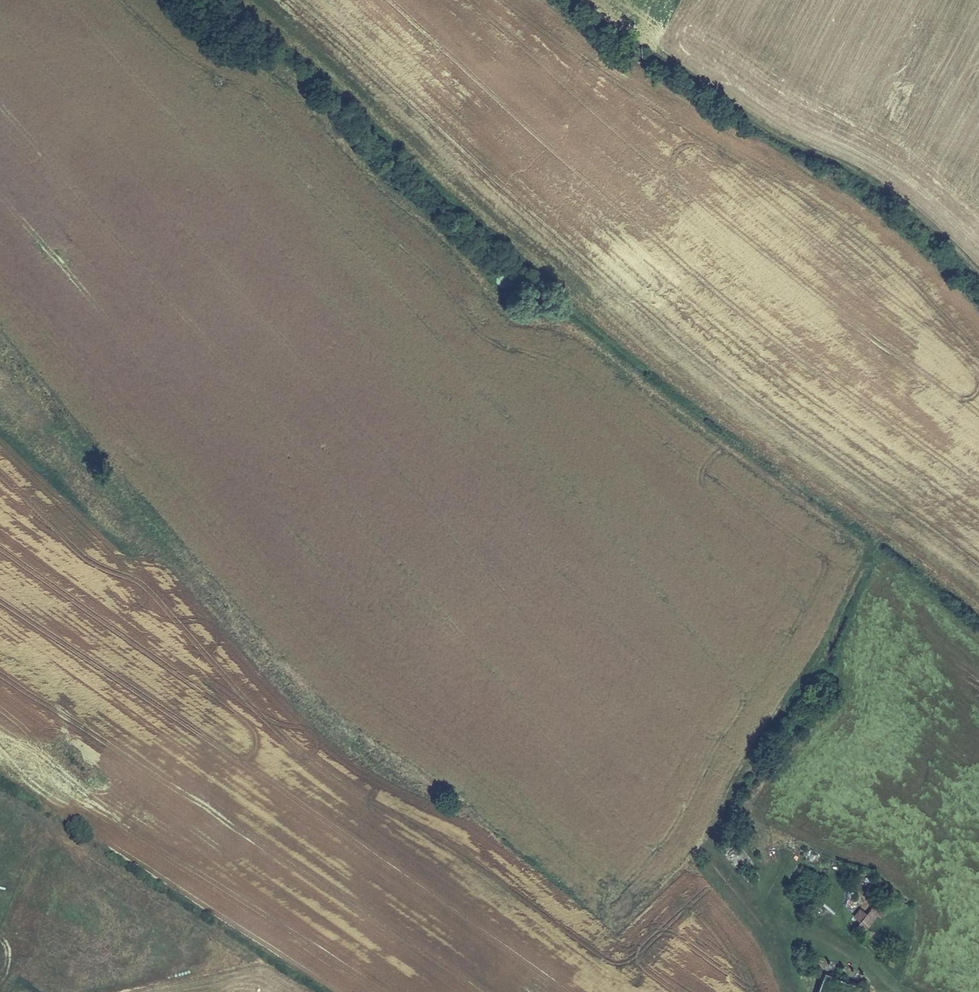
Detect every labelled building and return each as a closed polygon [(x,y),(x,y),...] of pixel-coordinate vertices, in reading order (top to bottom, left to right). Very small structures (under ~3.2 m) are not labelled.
[(859,907),(852,918),(857,922),(852,930),(862,937),(875,916),(859,907)] [(804,973),(815,976),(820,964),(808,960),(804,973)]
